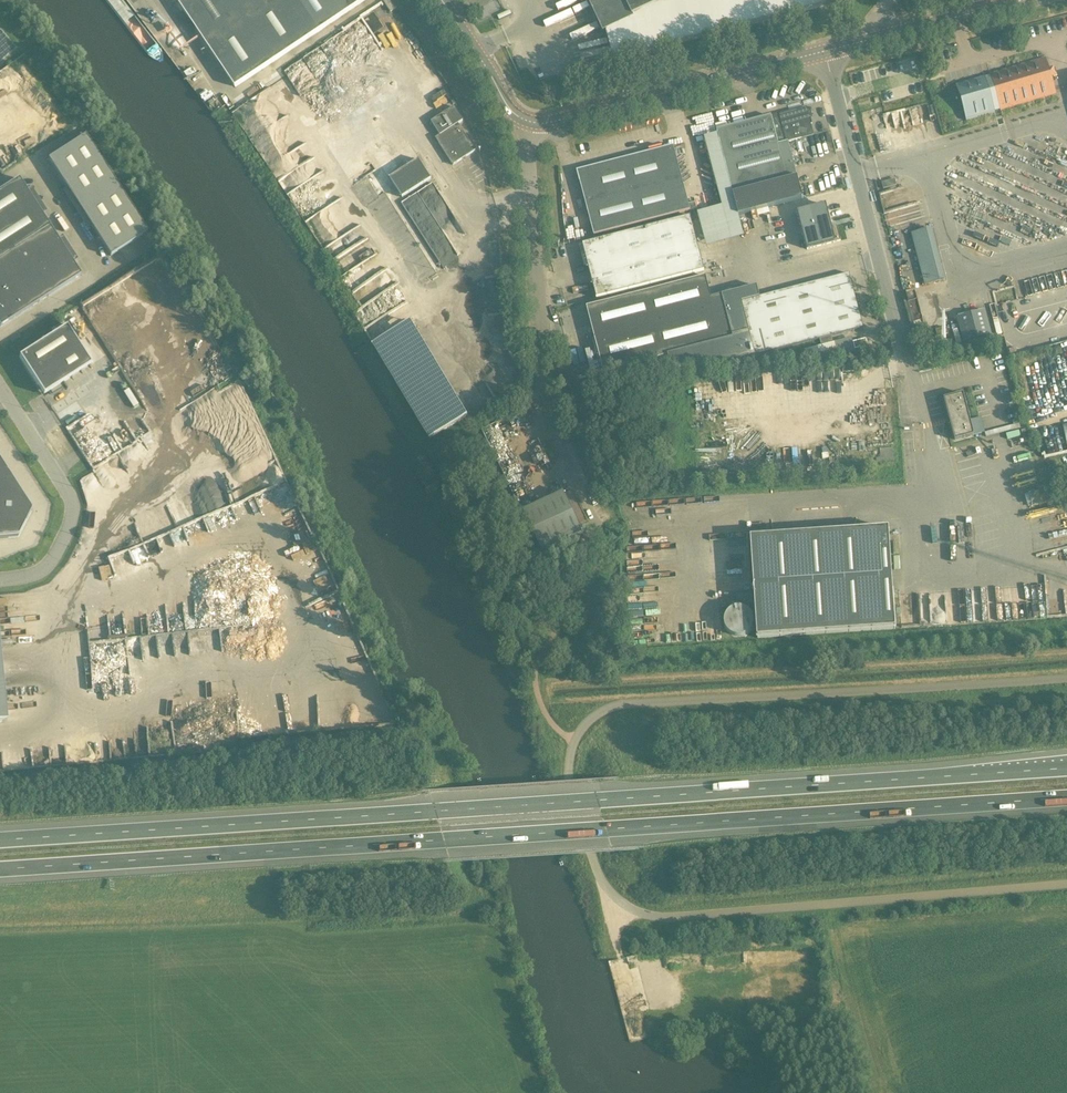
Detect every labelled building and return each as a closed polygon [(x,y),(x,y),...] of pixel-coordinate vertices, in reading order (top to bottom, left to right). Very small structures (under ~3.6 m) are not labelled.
[(365,0),(177,0),(235,87),(365,0)] [(391,0),(385,0),(382,2),(389,13),(396,8),(391,0)] [(582,4),(588,1),(603,33),(605,32),(613,61),(849,0),(580,0),(582,4)] [(1045,98),(1056,95),(1055,91),(1045,59),(1007,70),(989,75),(991,80),(988,81),(985,82),(974,85),(972,77),(956,82),(957,85),(963,105),(982,99),(982,97),(992,94),(995,93),(1000,111),(1043,98),(1045,98)] [(458,124),(463,121),(454,108),(432,122),(440,136),(436,138),(453,165),(475,151),(458,124)] [(716,131),(733,194),(797,178),(788,143),(814,136),(806,108),(780,114),(771,117),(716,131)] [(85,136),(48,160),(110,256),(147,233),(85,136)] [(694,202),(688,203),(673,146),(577,171),(594,236),(696,208),(694,202)] [(391,179),(403,197),(432,179),(420,160),(391,179)] [(802,199),(797,178),(733,194),(738,216),(802,199)] [(0,191),(0,327),(81,275),(18,179),(0,191)] [(894,179),(881,183),(883,190),(896,186),(894,179)] [(797,212),(807,250),(841,241),(837,227),(830,228),(827,218),(829,218),(824,198),(813,201),(814,207),(797,212)] [(703,272),(689,217),(594,241),(582,245),(590,277),(596,299),(703,272)] [(930,229),(910,234),(923,286),(943,281),(930,229)] [(711,298),(705,277),(586,307),(603,373),(668,356),(671,369),(739,361),(820,340),(822,346),(833,343),(831,337),(863,329),(849,274),(760,297),(757,286),(742,290),(741,286),(734,288),(735,292),(711,298)] [(964,343),(991,336),(984,310),(957,317),(964,343)] [(377,342),(427,442),(469,421),(418,321),(377,342)] [(67,327),(19,357),(37,386),(43,395),(48,393),(51,398),(66,389),(67,390),(63,383),(91,365),(67,327)] [(946,328),(936,331),(937,337),(948,334),(946,328)] [(866,339),(853,342),(854,350),(867,346),(866,339)] [(963,394),(944,399),(955,441),(974,436),(963,394)] [(18,537),(31,511),(0,463),(0,539),(18,537)] [(523,512),(542,552),(582,533),(564,493),(523,512)] [(895,629),(895,626),(889,529),(750,538),(757,639),(895,629)] [(753,604),(752,594),(736,595),(737,605),(753,604)] [(109,640),(90,641),(91,680),(130,678),(129,668),(111,669),(109,640)]
